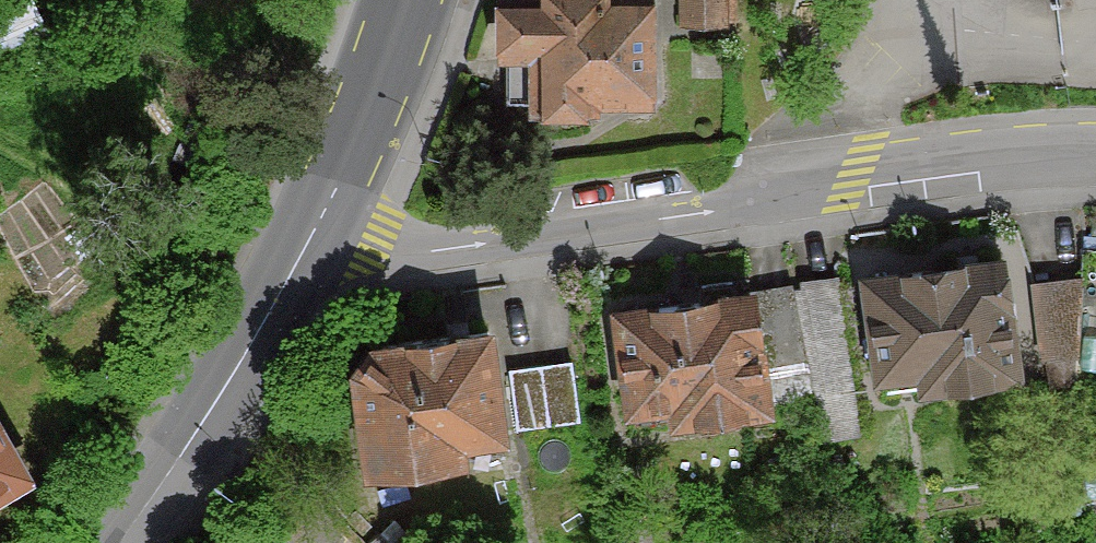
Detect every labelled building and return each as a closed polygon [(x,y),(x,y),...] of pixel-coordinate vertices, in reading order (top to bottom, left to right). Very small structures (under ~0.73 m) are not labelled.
[(489,10),(487,73),(505,73),(503,124),(581,127),(582,108),(642,110),(645,9),(603,8),(603,0),(528,0),(528,11),(489,10)] [(731,0),(684,0),(684,11),(731,9),(731,0)] [(1004,258),(853,278),(870,404),(1020,385),(1004,258)] [(1085,262),(1036,264),(1039,334),(1088,332),(1085,262)] [(804,334),(850,312),(826,264),(765,294),(772,308),(787,300),(804,334)] [(750,295),(598,322),(620,442),(771,415),(750,295)] [(485,337),(347,361),(369,483),(506,459),(485,337)] [(579,351),(514,354),(517,419),(582,415),(579,351)] [(39,479),(0,409),(0,500),(39,479)]
